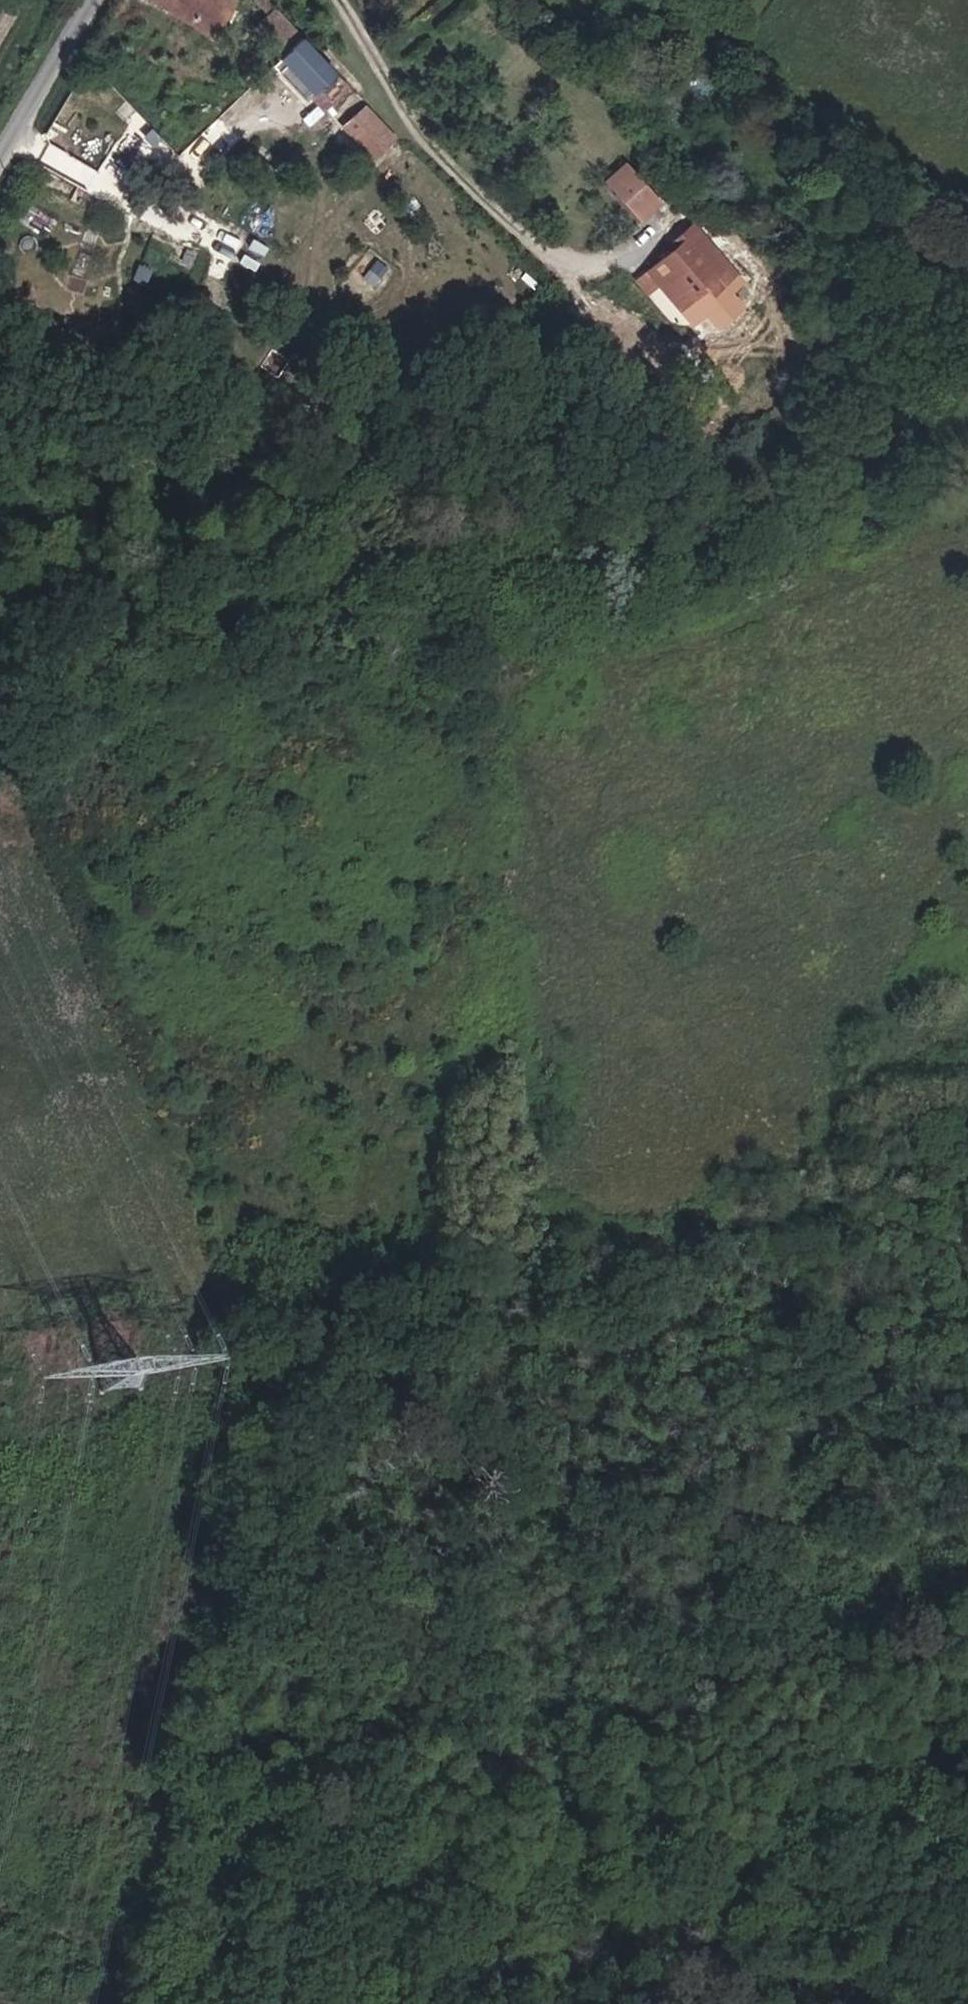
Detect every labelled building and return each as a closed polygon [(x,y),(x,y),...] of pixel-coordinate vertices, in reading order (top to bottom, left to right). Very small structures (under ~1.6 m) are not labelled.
[(223,34),(239,1),(237,0),(158,0),(223,34)] [(249,32),(283,65),(328,109),(347,90),(303,46),(295,39),(266,10),(249,32)] [(350,130),(369,151),(378,161),(400,142),(390,133),(370,112),(350,130)] [(658,203),(622,163),(601,182),(637,222),(658,203)] [(647,271),(679,310),(694,297),(688,290),(709,272),(727,294),(737,285),(687,224),(672,235),(680,244),(647,271)]
